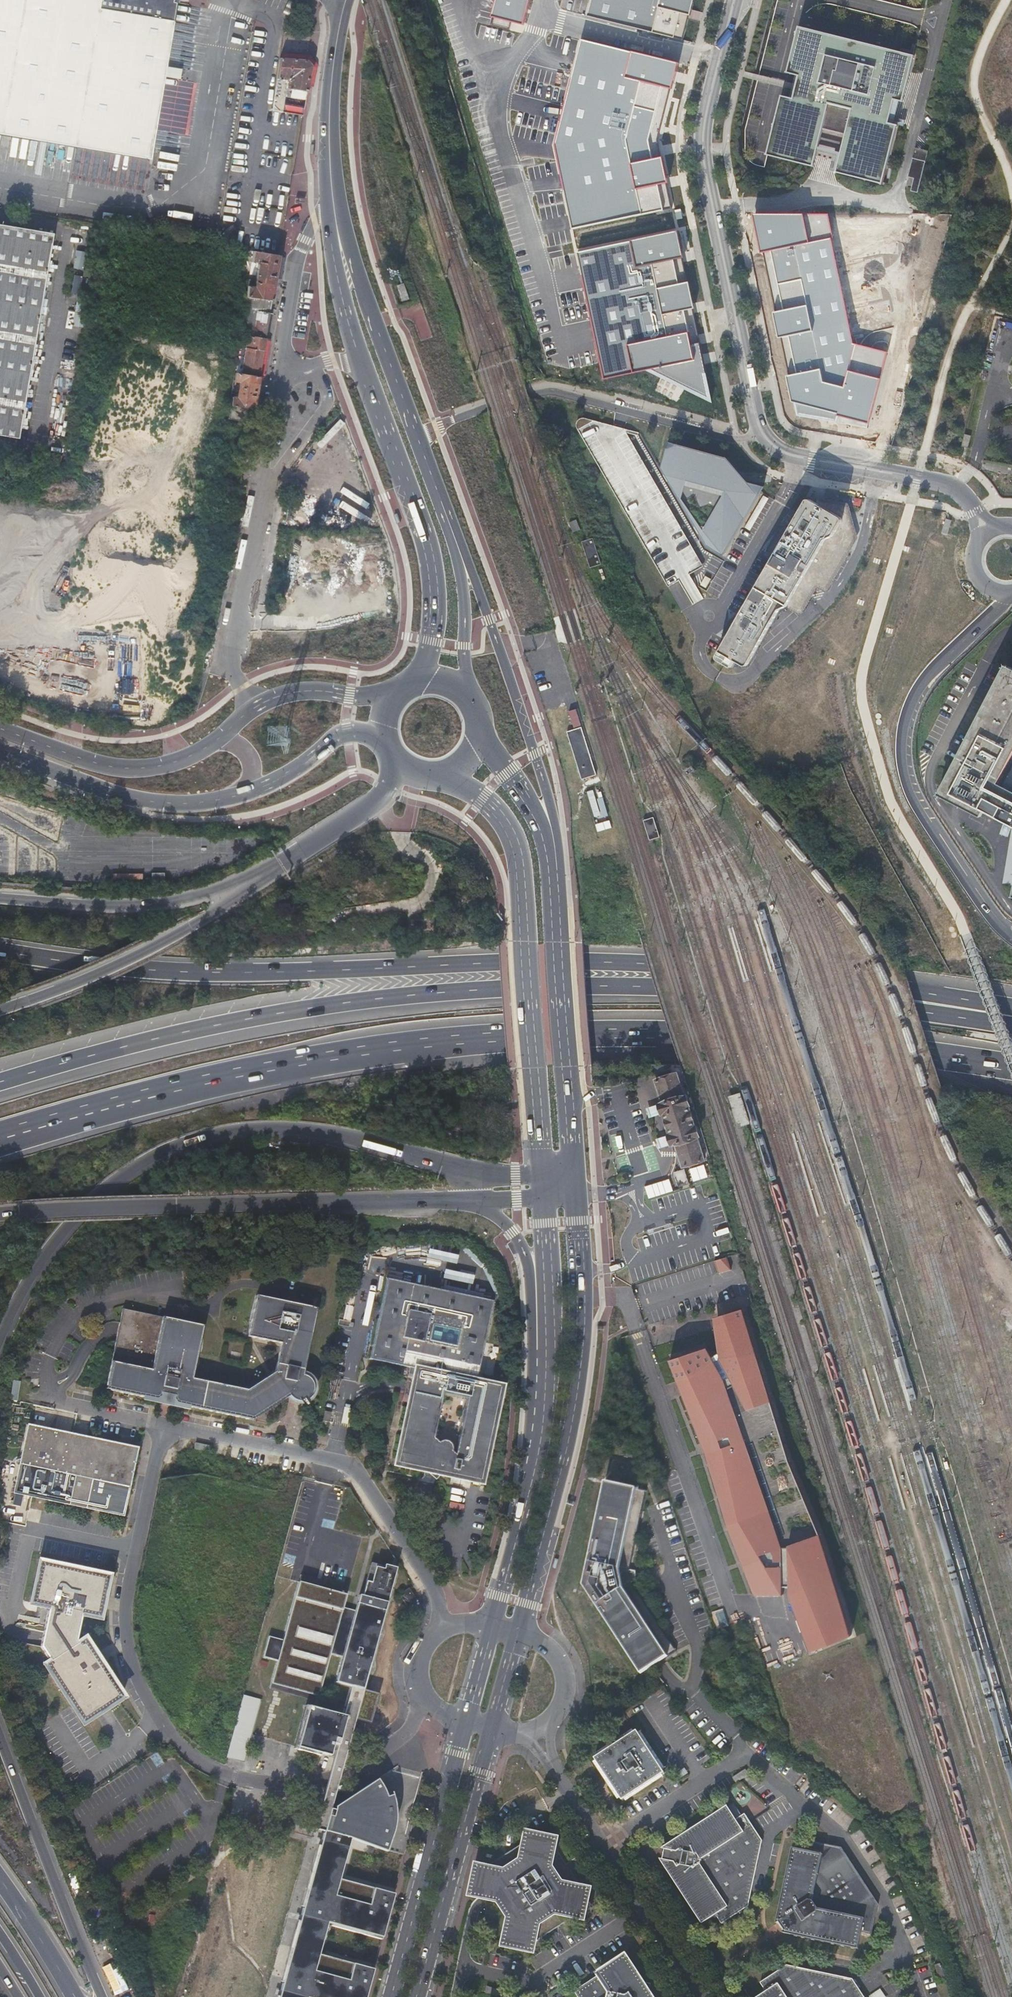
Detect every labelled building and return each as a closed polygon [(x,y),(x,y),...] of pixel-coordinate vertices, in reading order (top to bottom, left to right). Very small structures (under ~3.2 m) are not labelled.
[(151,157),(174,19),(177,1),(175,0),(0,0),(0,131),(151,157)] [(532,0),(497,0),(493,17),(526,24),(532,0)] [(695,0),(593,0),(589,17),(683,40),(688,16),(691,16),(695,0)] [(914,58),(800,29),(788,74),(787,75),(800,78),(798,85),(797,88),(797,90),(794,101),(783,98),(768,157),(767,156),(767,158),(793,164),(794,164),(814,169),(824,131),(846,137),(836,176),(837,176),(838,175),(882,186),(882,187),(883,188),(884,183),(888,168),(898,128),(899,129),(899,128),(890,126),(895,103),(904,105),(912,73),(915,58),(914,58)] [(673,89),(680,64),(582,40),(553,147),(579,250),(678,233),(675,209),(667,183),(669,181),(663,157),(654,159),(650,135),(663,87),(673,89)] [(307,58),(282,54),(280,54),(277,76),(287,77),(285,86),(307,89),(311,63),(307,58)] [(287,77),(277,76),(275,84),(285,86),(287,77)] [(282,110),(285,86),(275,84),(271,108),(282,110)] [(305,98),(307,89),(291,87),(289,95),(305,98)] [(73,158),(70,180),(144,191),(149,157),(58,144),(56,156),(73,158)] [(928,150),(915,148),(912,158),(926,161),(928,150)] [(926,161),(912,158),(908,177),(914,178),(911,191),(918,192),(926,161)] [(871,422),(886,351),(854,344),(833,239),(830,214),(754,214),(762,253),(771,252),(784,310),(774,312),(781,338),(790,336),(798,373),(788,375),(793,401),(871,422)] [(18,435),(52,230),(0,221),(0,432),(18,435)] [(678,233),(579,250),(605,375),(646,367),(707,396),(678,233)] [(277,266),(279,252),(252,248),(251,257),(258,258),(252,294),(272,298),(273,290),(277,266)] [(403,300),(410,298),(404,283),(398,285),(403,300)] [(265,336),(270,310),(257,308),(255,323),(242,321),(240,332),(265,336)] [(261,364),(265,336),(240,332),(239,341),(245,342),(242,362),(236,360),(235,369),(259,374),(261,364)] [(253,406),(259,374),(235,369),(234,377),(239,378),(237,394),(231,392),(230,402),(253,406)] [(244,408),(230,405),(228,415),(243,417),(244,408)] [(576,425),(577,428),(683,611),(699,602),(704,599),(690,574),(703,567),(625,429),(619,427),(588,419),(584,418),(580,419),(578,421),(576,425)] [(964,434),(961,446),(964,447),(967,448),(970,436),(966,435),(964,434)] [(747,479),(729,458),(678,444),(669,449),(664,468),(707,544),(726,555),(765,487),(750,482),(747,479)] [(769,560),(716,652),(715,654),(715,656),(717,660),(730,668),(732,668),(734,668),(736,665),(736,664),(739,664),(743,666),(746,667),(750,665),(782,611),(788,608),(796,613),(801,613),(804,611),(816,590),(817,588),(819,588),(824,591),(827,591),(829,589),(839,570),(859,537),(852,513),(850,507),(849,505),(847,504),(825,500),(810,497),(808,497),(805,498),(804,500),(797,511),(790,523),(786,525),(783,526),(781,528),(768,547),(767,550),(769,560)] [(576,518),(569,521),(573,531),(580,528),(576,518)] [(593,537),(582,540),(590,566),(601,562),(593,537)] [(1005,669),(1004,671),(938,796),(978,816),(981,810),(1011,826),(1011,794),(995,785),(1011,752),(1011,672),(1005,669)] [(576,708),(568,710),(573,726),(580,724),(576,708)] [(596,773),(581,726),(567,730),(582,778),(596,773)] [(653,818),(643,821),(650,840),(659,837),(653,818)] [(697,1137),(699,1136),(697,1128),(695,1129),(688,1106),(689,1105),(686,1096),(685,1096),(684,1095),(677,1073),(656,1080),(663,1101),(664,1103),(659,1104),(652,1107),(645,1109),(648,1119),(655,1116),(662,1114),(663,1113),(670,1134),(669,1135),(661,1137),(655,1140),(658,1149),(664,1147),(672,1144),(675,1143),(682,1165),(704,1158),(697,1137)] [(749,1124),(740,1094),(728,1098),(738,1128),(749,1124)] [(685,1168),(675,1171),(678,1182),(679,1184),(689,1181),(685,1168)] [(646,1186),(650,1198),(674,1191),(670,1179),(646,1186)] [(727,1257),(715,1261),(719,1273),(731,1269),(727,1257)] [(493,1302),(386,1281),(371,1362),(414,1369),(478,1383),(493,1302)] [(301,1376),(302,1371),(315,1307),(253,1294),(245,1335),(278,1343),(272,1368),(241,1387),(188,1376),(198,1324),(135,1310),(123,1307),(121,1317),(106,1389),(155,1400),(160,1397),(161,1394),(173,1396),(173,1399),(175,1404),(201,1409),(250,1419),(289,1396),(292,1395),(293,1396),(297,1399),(301,1399),(304,1398),(306,1398),(308,1396),(311,1392),(311,1390),(311,1387),(310,1384),(308,1381),(305,1378),(301,1376)] [(743,1308),(714,1317),(719,1352),(713,1356),(708,1347),(670,1359),(706,1452),(728,1524),(744,1566),(754,1594),(783,1594),(783,1586),(789,1586),(790,1594),(811,1651),(852,1634),(821,1536),(789,1458),(743,1308)] [(478,1383),(414,1369),(393,1469),(483,1488),(504,1388),(478,1383)] [(305,1372),(302,1371),(301,1376),(305,1378),(308,1381),(310,1384),(311,1387),(311,1390),(311,1392),(308,1396),(306,1398),(304,1398),(301,1399),(297,1399),(293,1396),(292,1395),(289,1396),(293,1401),(298,1402),(302,1403),(306,1403),(308,1402),(311,1400),(313,1398),(315,1394),(316,1389),(316,1384),(314,1381),(312,1377),(310,1375),(307,1373),(305,1372)] [(17,1401),(20,1387),(12,1385),(10,1400),(17,1401)] [(136,1449),(29,1427),(15,1492),(122,1514),(136,1449)] [(194,1449),(209,1452),(210,1446),(195,1443),(194,1449)] [(627,1570),(628,1568),(627,1568),(643,1489),(601,1481),(581,1584),(639,1672),(650,1665),(663,1656),(674,1649),(629,1579),(624,1581),(623,1578),(625,1576),(625,1575),(622,1573),(623,1570),(627,1570)] [(41,1562),(40,1563),(32,1603),(49,1606),(40,1646),(50,1661),(45,1664),(71,1704),(83,1722),(122,1697),(85,1639),(79,1643),(77,1639),(82,1613),(99,1617),(108,1576),(41,1562)] [(365,1591),(368,1582),(370,1582),(375,1566),(383,1569),(384,1566),(370,1563),(362,1595),(367,1597),(368,1592),(365,1591)] [(334,1757),(344,1760),(357,1710),(396,1568),(384,1564),(384,1566),(383,1569),(375,1566),(370,1582),(368,1582),(365,1591),(368,1592),(367,1597),(362,1595),(359,1595),(355,1610),(343,1607),(346,1594),(298,1581),(282,1640),(268,1636),(262,1657),(277,1661),(272,1679),(319,1692),(319,1691),(320,1691),(330,1653),(342,1657),(335,1682),(350,1686),(343,1715),(340,1714),(308,1705),(308,1706),(297,1747),(320,1754),(329,1756),(333,1744),(337,1745),(334,1757)] [(633,1570),(628,1568),(627,1570),(623,1570),(622,1573),(625,1575),(625,1576),(623,1578),(624,1581),(629,1579),(634,1576),(633,1570)] [(407,1605),(416,1599),(408,1588),(399,1594),(407,1605)] [(663,1656),(650,1665),(652,1669),(666,1660),(663,1656)] [(246,1762),(259,1699),(241,1695),(228,1759),(246,1762)] [(297,1747),(308,1706),(305,1705),(293,1749),(320,1756),(320,1754),(297,1747)] [(595,1760),(597,1763),(622,1800),(624,1803),(626,1802),(664,1776),(667,1774),(665,1771),(641,1734),(639,1731),(636,1733),(598,1758),(595,1760)] [(597,1756),(598,1758),(636,1733),(634,1731),(597,1756)] [(643,1733),(641,1734),(665,1771),(668,1770),(643,1733)] [(344,1760),(334,1757),(320,1806),(330,1809),(344,1760)] [(622,1800),(597,1763),(595,1765),(604,1778),(619,1802),(622,1800)] [(664,1776),(626,1802),(628,1804),(666,1779),(664,1776)] [(368,1986),(364,1985),(368,1968),(318,1954),(327,1923),(382,1937),(389,1911),(387,1910),(391,1893),(341,1879),(350,1839),(375,1848),(375,1847),(381,1833),(382,1827),(383,1821),(384,1815),(386,1815),(385,1801),(384,1797),(382,1793),(378,1785),(376,1783),(367,1789),(350,1800),(348,1798),(334,1807),(335,1807),(334,1810),(330,1809),(320,1806),(314,1829),(323,1831),(278,1996),(365,1996),(368,1986)] [(726,1810),(662,1852),(668,1853),(667,1858),(666,1863),(660,1862),(702,1925),(714,1917),(720,1925),(748,1908),(762,1844),(744,1817),(734,1823),(726,1810)] [(486,1868),(476,1867),(471,1898),(502,1903),(511,1918),(505,1947),(535,1952),(537,1942),(575,1917),(585,1919),(587,1910),(592,1906),(588,1901),(591,1889),(560,1884),(555,1876),(551,1869),(555,1849),(557,1839),(546,1837),(543,1831),(537,1835),(528,1834),(526,1843),(505,1856),(486,1868)] [(782,1926),(785,1931),(781,1934),(856,1950),(860,1934),(870,1936),(876,1906),(840,1849),(809,1843),(807,1854),(790,1850),(775,1926),(780,1923),(782,1926)] [(925,1890),(922,1882),(919,1873),(914,1875),(920,1891),(925,1890)] [(576,1993),(579,1996),(650,1996),(652,1987),(643,1985),(625,1958),(599,1974),(600,1976),(576,1993)] [(762,1996),(863,1996),(852,1981),(789,1967),(761,1985),(767,1994),(762,1996)] [(373,1969),(368,1968),(364,1985),(368,1986),(373,1969)] [(881,1989),(870,1996),(886,1996),(881,1989)]
